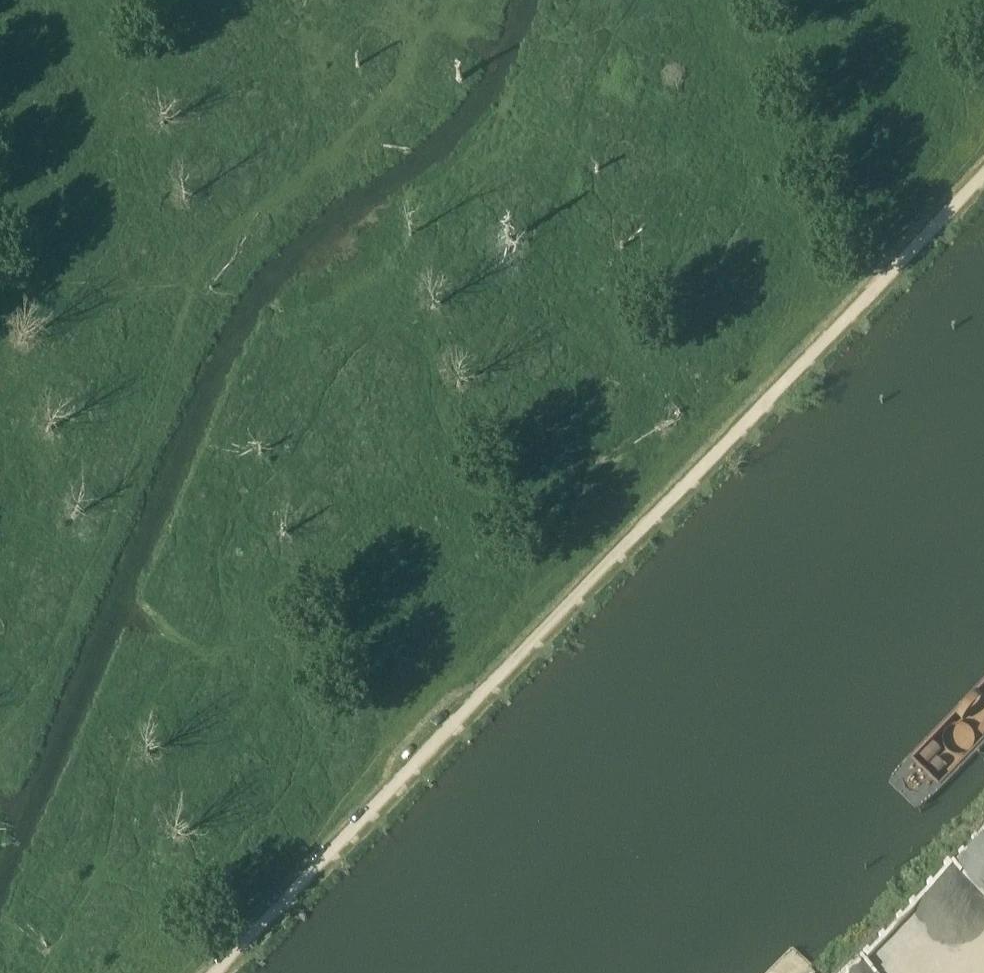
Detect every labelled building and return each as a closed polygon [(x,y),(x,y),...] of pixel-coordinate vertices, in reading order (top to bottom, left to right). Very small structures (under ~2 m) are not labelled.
[(955,938),(971,953),(983,938),(983,931),(972,919),(955,938)]
